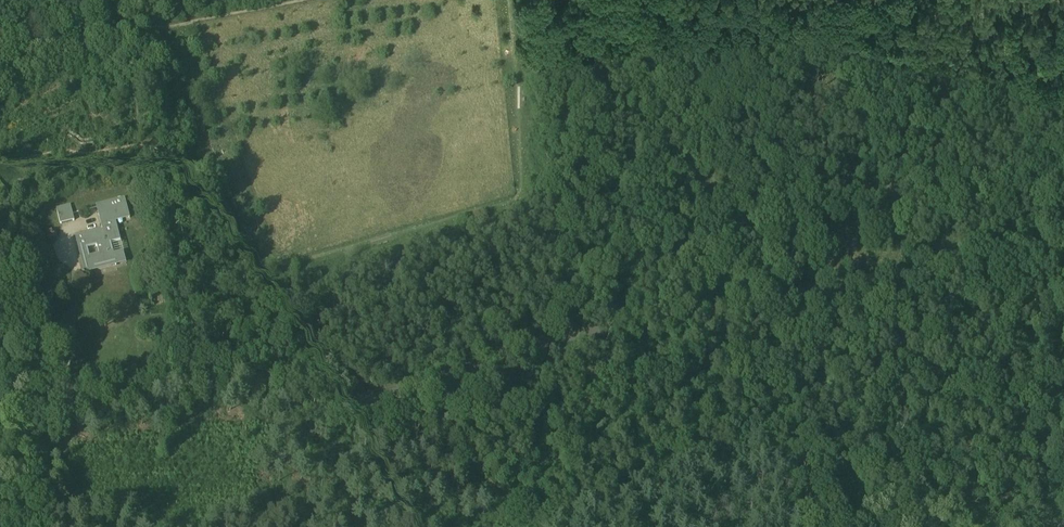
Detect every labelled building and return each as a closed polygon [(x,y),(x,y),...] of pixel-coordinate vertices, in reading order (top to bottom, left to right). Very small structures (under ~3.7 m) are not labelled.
[(108,281),(84,287),(92,319),(90,320),(90,321),(120,313),(121,316),(122,316),(116,293),(126,291),(120,270),(135,267),(130,250),(102,257),(108,281)] [(77,257),(62,260),(66,275),(80,272),(77,257)]
